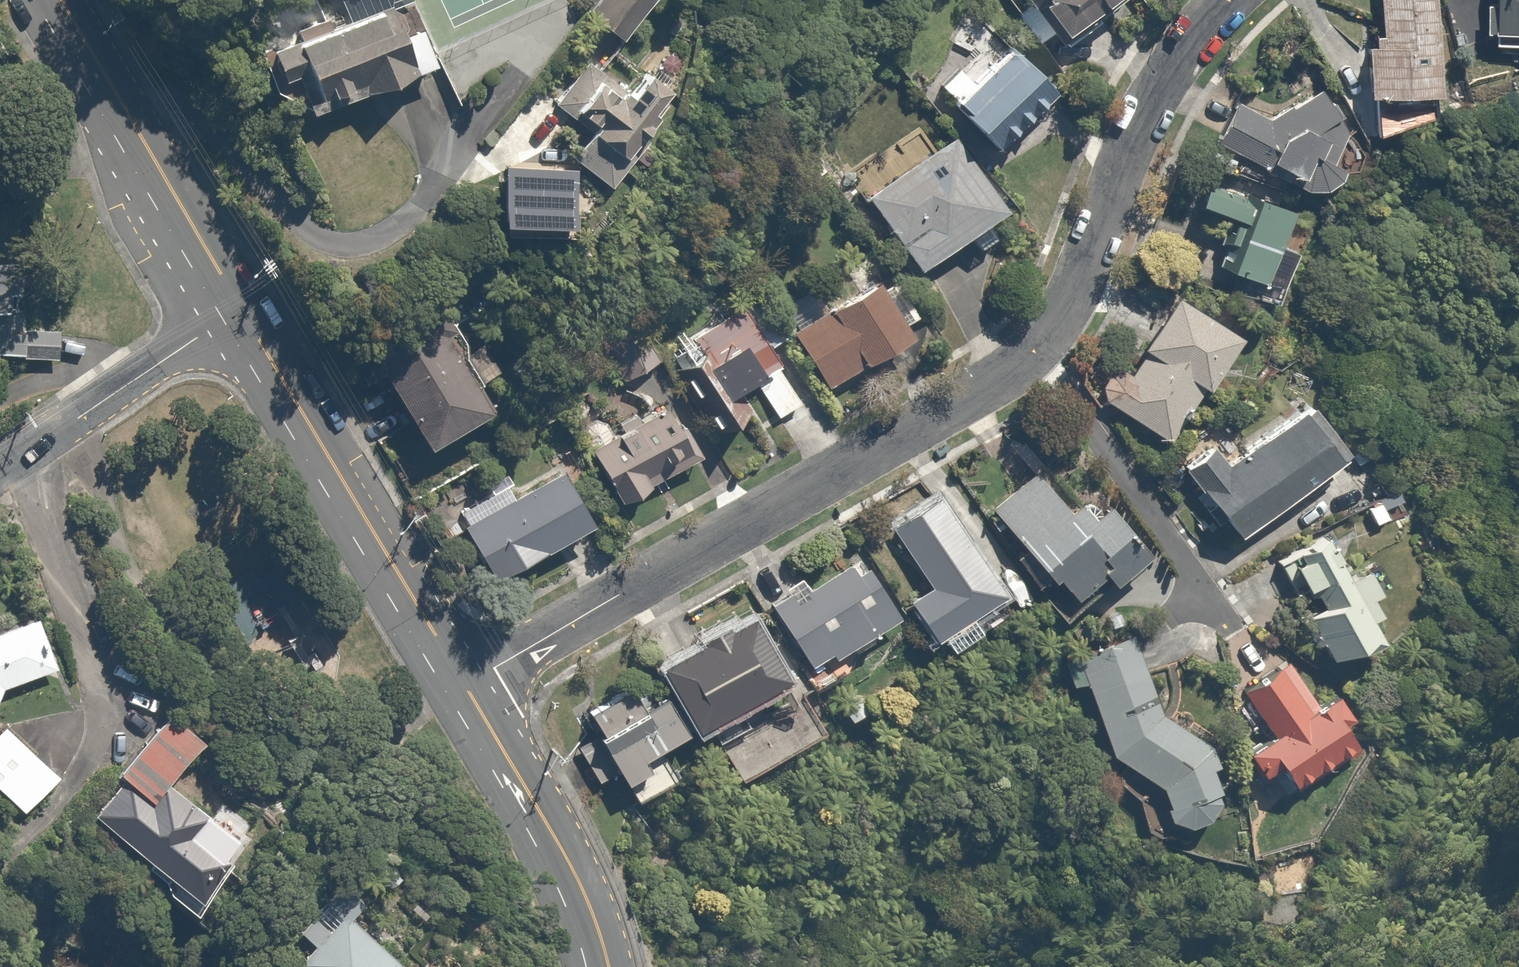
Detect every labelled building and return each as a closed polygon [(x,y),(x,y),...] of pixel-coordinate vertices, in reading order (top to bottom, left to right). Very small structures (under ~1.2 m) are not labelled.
[(319,18),(292,32),(299,45),(274,58),(295,100),(306,94),(324,128),(428,74),(390,0),(309,0),(319,18)] [(658,0),(618,0),(598,22),(620,42),(658,0)] [(1128,0),(1039,0),(1072,46),(1131,4),(1128,0)] [(1370,54),(1370,110),(1439,110),(1439,0),(1383,0),(1383,43),(1377,43),(1377,54),(1370,54)] [(1504,8),(1492,8),(1492,37),(1499,37),(1499,49),(1518,49),(1518,0),(1504,0),(1504,8)] [(991,146),(1051,94),(999,35),(939,87),(991,146)] [(612,198),(676,107),(653,91),(640,110),(627,101),(623,107),(577,75),(555,107),(576,121),(580,116),(600,130),(572,170),(612,198)] [(1236,107),(1216,147),(1335,207),(1349,179),(1334,171),(1364,112),(1315,87),(1301,115),(1288,109),(1278,129),(1236,107)] [(923,278),(1009,217),(959,148),(874,210),(923,278)] [(1269,296),(1298,225),(1266,212),(1213,190),(1204,213),(1240,228),(1231,250),(1244,255),(1233,281),(1269,296)] [(0,225),(0,362),(63,365),(66,311),(30,309),(34,226),(0,225)] [(916,346),(882,290),(832,320),(817,294),(780,316),(829,398),(916,346)] [(784,348),(754,293),(673,337),(680,351),(670,356),(719,445),(740,434),(728,412),(761,394),(777,422),(799,411),(769,356),(784,348)] [(1208,405),(1244,341),(1177,303),(1116,410),(1173,442),(1198,399),(1208,405)] [(443,317),(363,359),(376,385),(387,379),(430,461),(499,425),(443,317)] [(1231,465),(1222,452),(1189,474),(1237,546),(1355,466),(1316,408),(1231,465)] [(698,461),(671,413),(617,444),(601,415),(578,428),(612,488),(619,484),(633,509),(656,496),(652,487),(698,461)] [(522,498),(516,486),(510,476),(486,489),(492,499),(460,517),(498,587),(596,533),(564,475),(522,498)] [(1081,536),(1037,478),(991,514),(1025,558),(1015,566),(1041,599),(1059,585),(1077,608),(1111,582),(1117,589),(1148,566),(1109,514),(1081,536)] [(1014,604),(963,513),(903,546),(935,602),(918,612),(937,647),(1014,604)] [(1360,590),(1325,534),(1274,565),(1290,591),(1304,582),(1315,600),(1318,598),(1327,612),(1310,623),(1344,679),(1389,651),(1378,633),(1388,627),(1377,609),(1390,600),(1377,580),(1360,590)] [(853,571),(776,616),(810,673),(897,621),(870,575),(860,581),(853,571)] [(759,614),(662,668),(704,743),(801,690),(759,614)] [(4,739),(18,691),(81,669),(60,617),(0,638),(0,738),(4,739)] [(1131,640),(1065,663),(1073,691),(1088,686),(1112,765),(1167,795),(1185,836),(1232,815),(1216,778),(1221,775),(1208,747),(1167,730),(1131,640)] [(1289,664),(1243,693),(1273,740),(1248,756),(1267,785),(1284,774),(1296,792),(1362,750),(1329,698),(1316,707),(1289,664)] [(648,718),(635,696),(592,721),(601,736),(579,749),(601,788),(620,778),(638,810),(676,788),(661,763),(696,742),(674,703),(648,718)] [(227,738),(190,711),(109,823),(216,901),(245,860),(216,839),(232,817),(191,787),(227,738)] [(0,751),(0,768),(51,813),(83,777),(24,725),(0,751)] [(333,890),(294,939),(308,949),(294,966),(403,966),(355,930),(366,916),(333,890)]
